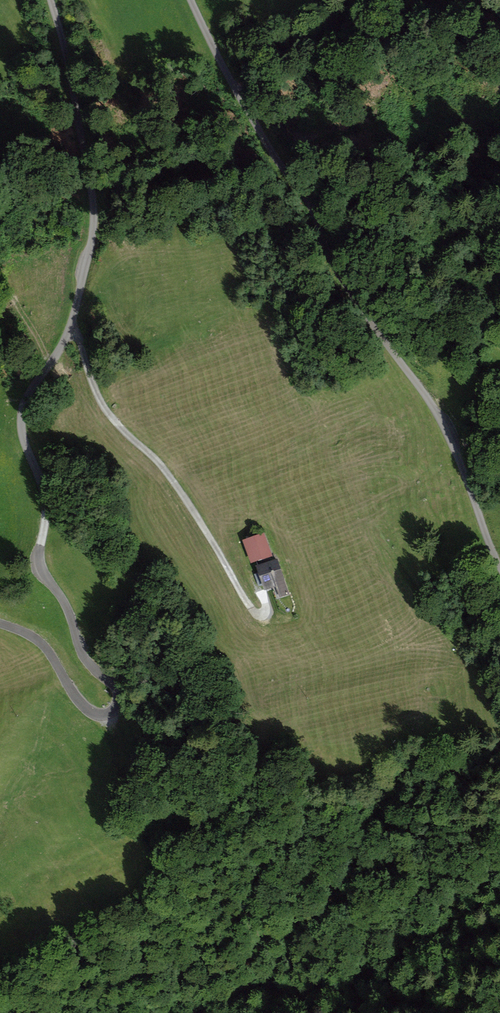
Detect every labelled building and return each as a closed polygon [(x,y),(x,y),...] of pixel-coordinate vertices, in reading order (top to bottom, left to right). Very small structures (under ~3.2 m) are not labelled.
[(261,531),(242,539),(251,562),(271,554),(261,531)] [(263,594),(285,587),(276,561),(255,567),(263,594)]
